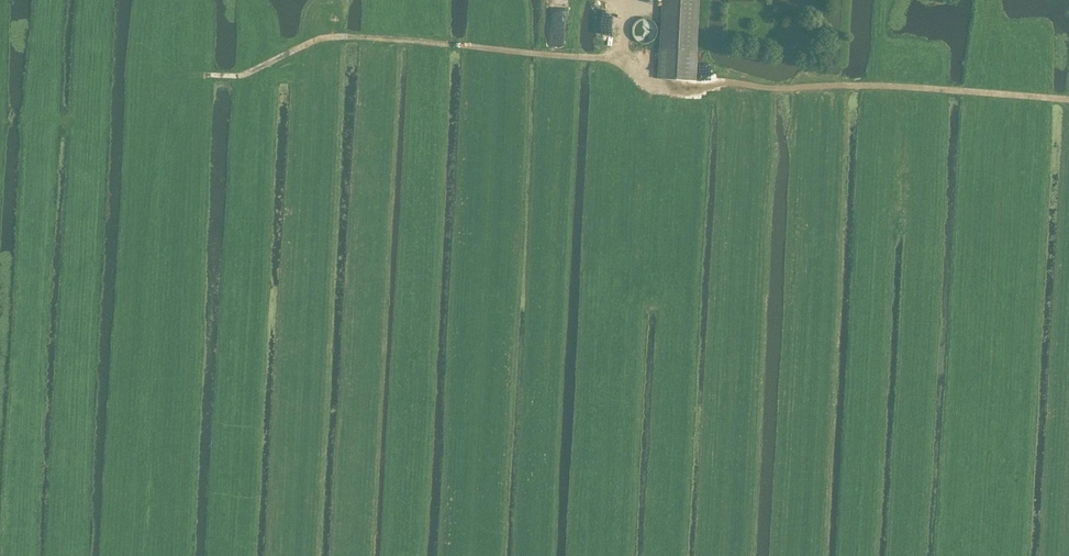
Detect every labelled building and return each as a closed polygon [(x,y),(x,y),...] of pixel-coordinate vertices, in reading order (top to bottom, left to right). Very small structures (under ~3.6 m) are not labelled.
[(697,81),(698,51),(696,51),(699,0),(663,0),(660,50),(659,50),(658,79),(697,81)] [(659,32),(659,29),(659,26),(658,23),(657,21),(655,19),(652,17),(650,16),(647,15),(644,15),(641,16),(638,17),(636,18),(634,20),(632,23),(631,26),(631,28),(631,31),(632,34),(633,37),(634,39),(637,41),(639,42),(642,43),(645,44),(648,44),(650,43),(653,41),(655,40),(657,37),(658,35),(659,32)]
